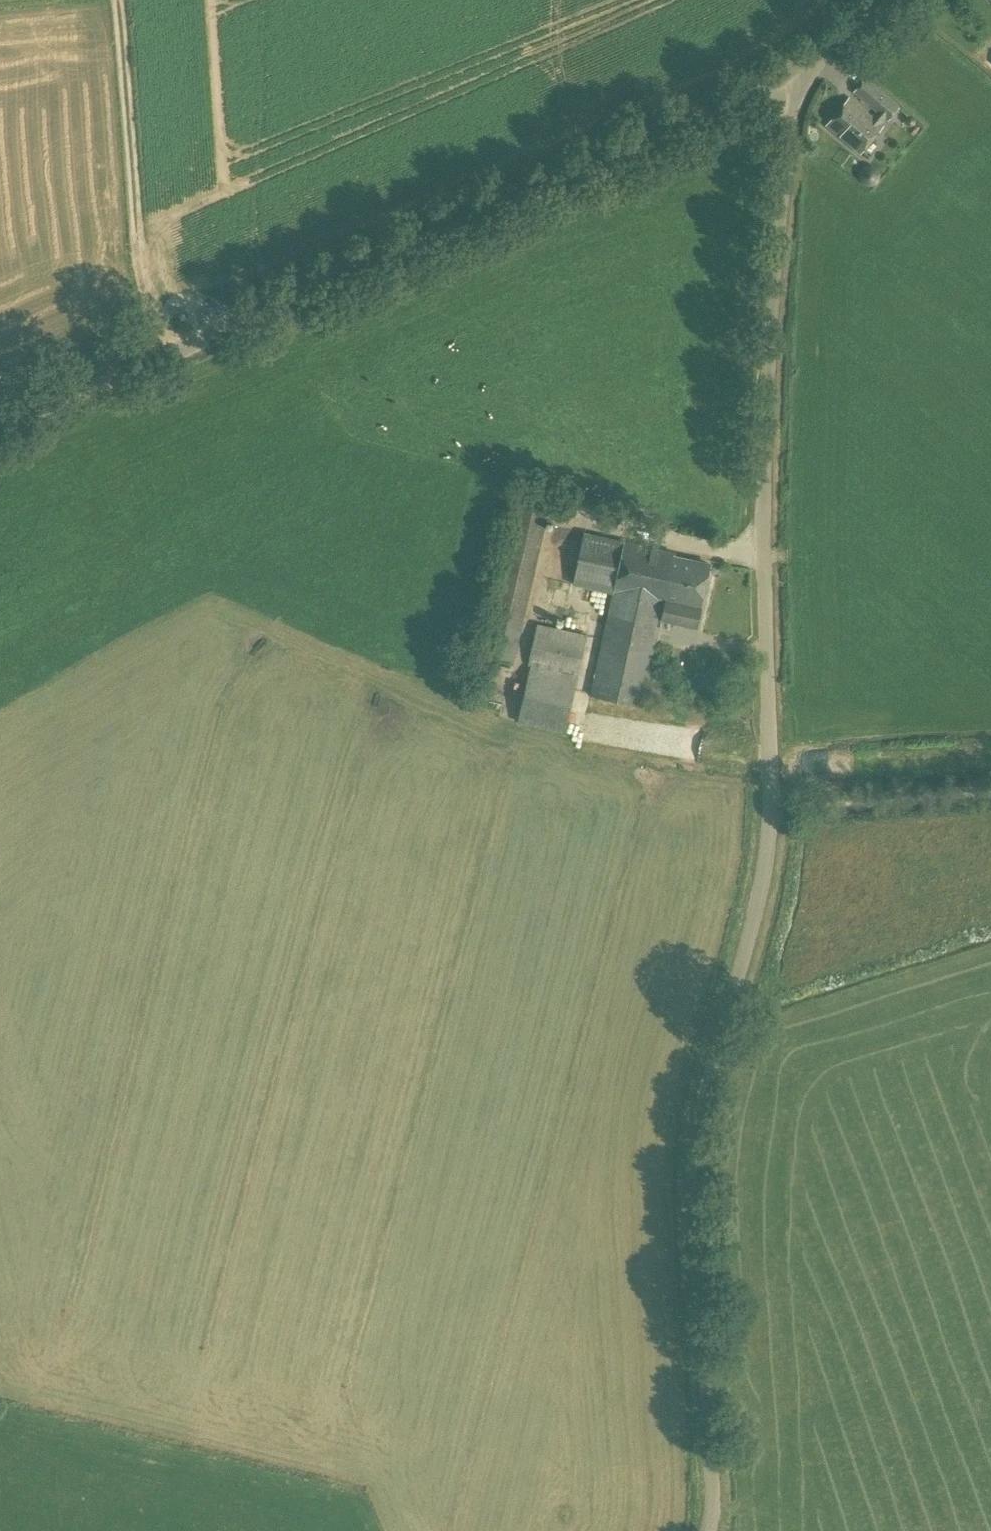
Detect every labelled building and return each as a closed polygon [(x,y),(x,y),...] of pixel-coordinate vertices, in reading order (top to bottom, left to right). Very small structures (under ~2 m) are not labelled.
[(889,119),(899,106),(867,79),(857,92),(880,111),(874,119),(851,99),(829,124),(860,151),(882,125),(880,124),(886,116),(889,119)] [(557,513),(561,498),(521,489),(482,654),(514,661),(549,511),(557,513)] [(696,627),(700,604),(709,564),(674,557),(675,552),(585,533),(575,582),(613,590),(595,680),(591,695),(642,706),(646,691),(661,620),(696,627)] [(578,675),(587,634),(537,623),(528,665),(530,665),(517,723),(564,733),(577,675),(578,675)]
